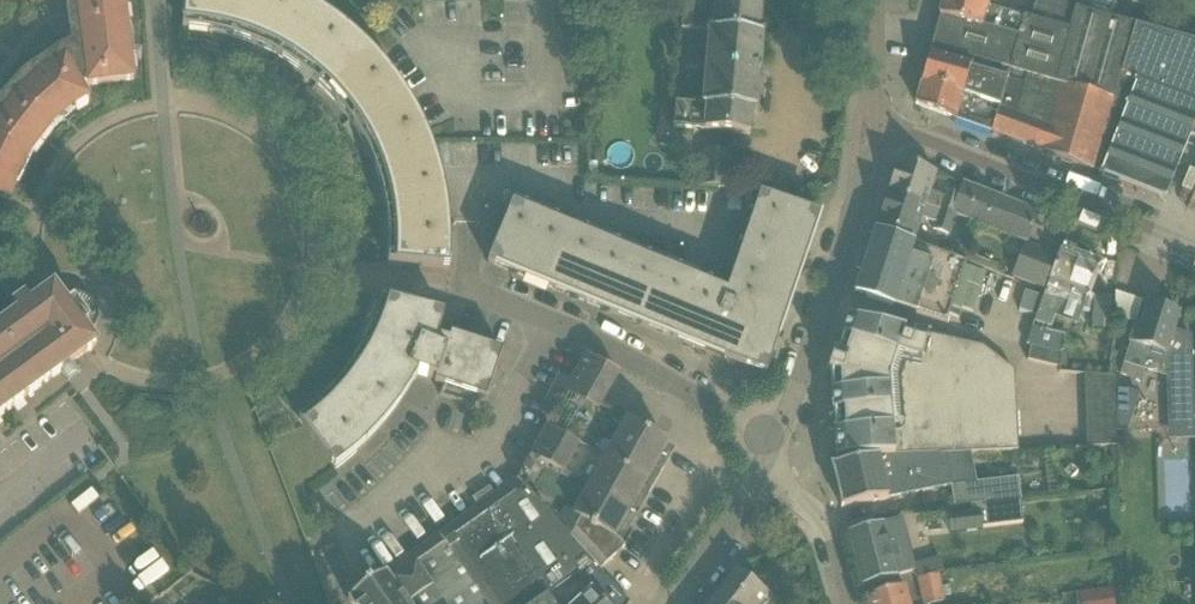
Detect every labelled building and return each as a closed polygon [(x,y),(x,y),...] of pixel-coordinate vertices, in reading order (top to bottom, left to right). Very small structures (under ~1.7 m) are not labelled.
[(72,43),(59,50),(23,74),(0,100),(0,198),(11,201),(16,182),(12,181),(25,155),(28,157),(51,128),(48,125),(70,106),(72,110),(89,100),(81,87),(134,81),(131,58),(127,58),(124,31),(127,30),(124,0),(66,0),(72,43)] [(182,39),(218,44),(253,56),(287,74),(317,98),(341,127),(360,159),(372,192),(378,228),(378,264),(449,270),(450,242),(444,188),(436,161),(429,140),(417,115),(405,95),(391,75),(364,45),(337,23),(300,0),(184,0),(182,39)] [(1026,74),(1028,75),(1058,84),(1107,98),(1112,99),(1133,25),(1064,6),(1066,0),(1036,0),(1031,19),(1024,17),(1024,18),(987,8),(989,0),(944,0),(931,48),(955,55),(1009,69),(1009,71),(1025,75),(1026,74)] [(706,69),(759,74),(762,35),(758,35),(760,9),(683,2),(681,30),(709,32),(706,69)] [(1165,200),(1194,122),(1194,42),(1133,25),(1112,99),(1113,99),(1092,172),(1165,200)] [(916,105),(956,120),(972,64),(930,53),(916,105)] [(956,120),(1009,140),(1028,75),(1026,74),(1025,75),(1009,71),(1008,75),(972,64),(956,120)] [(673,129),(750,135),(752,112),(755,112),(759,74),(706,69),(703,107),(675,104),(673,129)] [(1028,75),(1009,140),(1039,151),(1058,84),(1028,75)] [(1039,151),(1092,172),(1113,99),(1112,99),(1107,98),(1058,84),(1039,151)] [(699,187),(728,189),(730,154),(707,152),(702,152),(699,187)] [(995,231),(1026,243),(1029,236),(1038,213),(965,184),(960,196),(946,191),(944,197),(929,192),(935,173),(899,160),(888,193),(954,215),(968,220),(995,231)] [(742,194),(727,193),(725,212),(741,214),(742,194)] [(900,234),(913,238),(920,218),(935,223),(933,229),(948,234),(954,215),(888,193),(877,226),(900,234)] [(785,318),(803,267),(820,215),(812,212),(759,195),(742,246),(726,292),(724,297),(785,318)] [(487,263),(704,352),(708,343),(724,297),(726,292),(512,204),(487,263)] [(895,306),(946,324),(949,316),(959,320),(962,310),(973,314),(978,299),(985,272),(965,266),(966,263),(914,243),(875,230),(854,294),(864,298),(895,306)] [(1011,278),(1042,290),(1056,257),(1025,244),(1011,278)] [(1045,293),(1035,323),(1048,327),(1051,328),(1057,311),(1061,300),(1059,296),(1066,293),(1065,296),(1084,303),(1087,294),(1088,294),(1089,290),(1097,267),(1059,253),(1051,276),(1045,293)] [(10,406),(11,408),(37,389),(35,387),(47,378),(48,381),(60,372),(65,379),(78,370),(73,363),(96,346),(89,335),(92,332),(95,329),(97,325),(98,320),(98,316),(98,311),(96,307),(94,303),(91,300),(87,297),(83,295),(79,294),(74,294),(70,294),(65,296),(63,297),(61,298),(54,288),(42,297),(30,305),(25,298),(13,307),(18,314),(6,323),(8,325),(0,331),(0,413),(10,406)] [(1018,311),(1033,315),(1039,297),(1024,292),(1018,311)] [(848,296),(843,313),(883,324),(888,307),(848,296)] [(708,343),(704,352),(723,360),(766,375),(785,318),(724,297),(708,343)] [(1094,330),(1111,330),(1111,298),(1094,298),(1094,330)] [(439,396),(474,408),(478,398),(486,400),(502,352),(450,335),(448,341),(437,338),(444,315),(382,299),(381,300),(378,311),(374,322),(369,333),(364,345),(358,355),(352,365),(345,376),(337,385),(327,396),(317,406),(308,413),(298,421),(334,470),(341,465),(347,460),(354,455),(356,453),(372,437),(387,420),(392,414),(395,410),(400,404),(404,397),(411,386),(418,375),(435,380),(434,383),(443,386),(439,396)] [(1136,325),(1120,374),(1142,381),(1146,372),(1165,378),(1167,427),(1182,427),(1194,427),(1191,336),(1173,330),(1179,313),(1175,312),(1175,310),(1175,309),(1164,306),(1163,309),(1148,304),(1141,327),(1136,325)] [(833,355),(827,372),(831,373),(832,392),(831,392),(836,460),(878,458),(945,455),(1018,452),(1014,373),(983,348),(848,318),(842,337),(842,338),(836,356),(833,355)] [(1029,341),(1027,346),(1031,347),(1059,353),(1062,354),(1066,336),(1047,332),(1032,329),(1028,341),(1029,341)] [(1031,347),(1028,361),(1059,368),(1059,353),(1031,347)] [(561,379),(541,416),(549,420),(545,428),(645,484),(667,446),(599,408),(618,375),(585,357),(569,383),(561,379)] [(1114,377),(1084,375),(1084,390),(1115,388),(1115,387),(1114,377)] [(1116,418),(1116,433),(1126,432),(1138,394),(1115,387),(1115,388),(1115,403),(1116,418)] [(1115,388),(1084,390),(1085,404),(1115,403),(1115,388)] [(1115,403),(1085,404),(1085,419),(1116,418),(1115,403)] [(1116,418),(1085,419),(1086,433),(1116,433),(1116,418)] [(545,428),(530,456),(629,512),(645,484),(545,428)] [(1116,433),(1086,433),(1086,448),(1117,447),(1116,433)] [(831,468),(841,509),(864,503),(952,487),(945,455),(878,458),(855,463),(831,468)] [(516,482),(601,572),(624,550),(614,539),(629,512),(530,456),(516,482)] [(952,487),(955,507),(983,503),(984,505),(1021,502),(1019,479),(952,487)] [(601,572),(516,482),(476,510),(477,511),(484,520),(472,527),(466,517),(443,533),(431,542),(435,548),(416,562),(411,556),(409,557),(387,573),(409,603),(551,603),(546,597),(576,576),(586,586),(567,603),(630,603),(601,572)] [(1019,502),(991,505),(984,505),(983,503),(969,505),(970,513),(954,515),(956,533),(981,530),(981,528),(1022,522),(1019,502)] [(848,533),(862,585),(885,579),(912,572),(899,520),(883,524),(883,523),(871,527),(848,533)] [(939,558),(913,565),(917,579),(943,572),(939,558)] [(724,603),(761,603),(768,595),(735,570),(715,597),(724,603)] [(347,601),(349,603),(407,603),(385,574),(347,601)] [(923,603),(934,603),(944,602),(937,575),(918,579),(923,603)] [(867,603),(909,603),(905,589),(898,588),(865,596),(867,603)] [(1075,593),(1076,603),(1087,603),(1086,592),(1075,593)]
